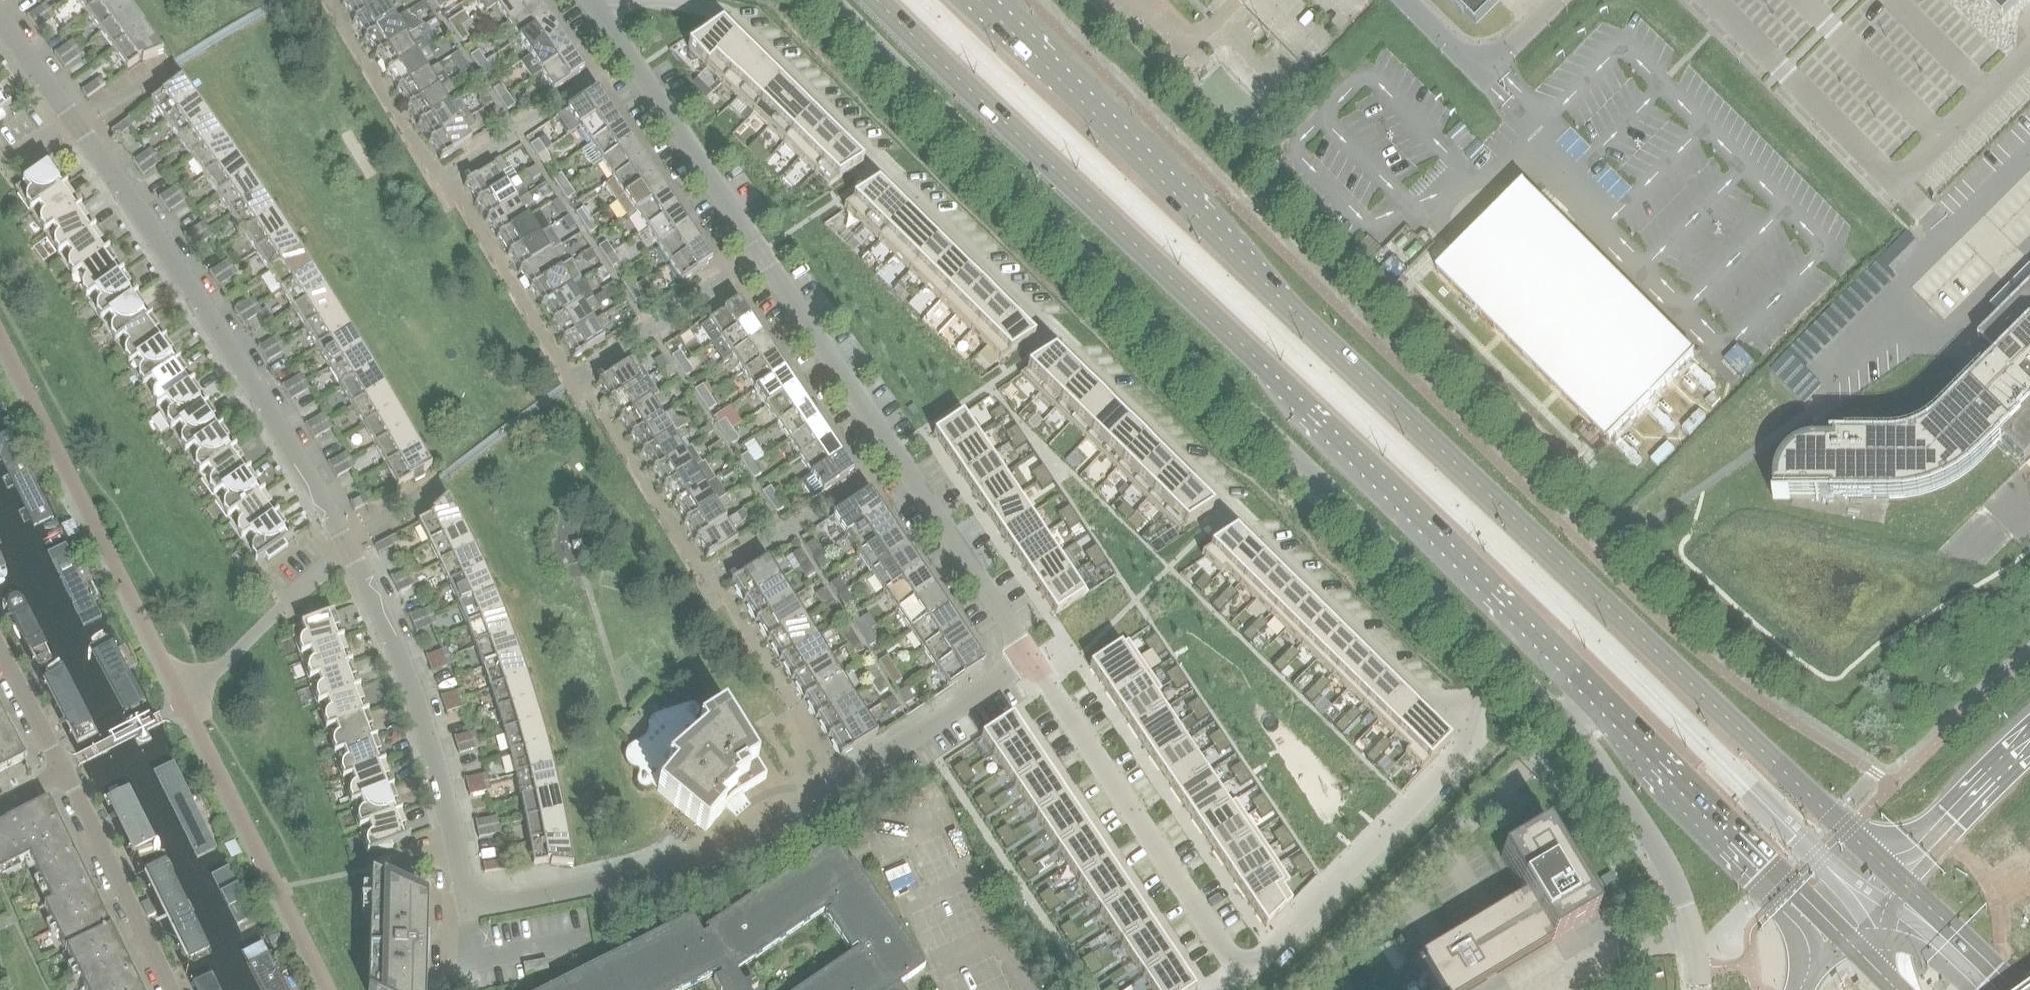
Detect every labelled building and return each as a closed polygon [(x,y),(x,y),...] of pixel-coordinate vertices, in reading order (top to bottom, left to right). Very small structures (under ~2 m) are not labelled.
[(86,13),(103,0),(76,0),(86,13)] [(124,0),(103,0),(86,13),(99,31),(130,9),(124,0)] [(341,5),(344,4),(354,20),(352,22),(384,2),(382,0),(349,0),(341,5)] [(438,9),(446,4),(444,0),(432,0),(438,9)] [(495,4),(500,0),(479,0),(486,10),(495,4)] [(495,4),(506,21),(536,0),(500,0),(495,4)] [(518,38),(548,18),(542,9),(539,0),(537,0),(536,0),(506,21),(518,38)] [(1476,25),(1500,0),(1450,0),(1476,25)] [(2001,19),(2020,0),(1981,0),(2001,19)] [(362,39),(363,39),(394,20),(384,2),(352,22),(352,23),(355,21),(365,37),(362,39)] [(428,7),(425,2),(411,12),(417,15),(428,7)] [(27,16),(38,31),(39,30),(38,30),(37,30),(51,20),(41,7),(28,17),(27,16),(28,16),(27,16)] [(99,31),(113,50),(144,27),(130,9),(99,31)] [(373,56),(374,57),(415,31),(423,25),(405,13),(394,20),(363,39),(363,40),(366,38),(376,55),(373,56)] [(549,17),(548,18),(518,38),(529,55),(559,34),(554,26),(550,16),(549,16),(549,17)] [(455,17),(447,22),(461,43),(469,38),(455,17)] [(721,26),(688,48),(707,67),(735,39),(721,26)] [(144,27),(113,50),(127,69),(141,59),(142,62),(163,53),(144,27)] [(384,73),(384,74),(426,48),(415,31),(374,57),(376,56),(386,72),(384,73)] [(539,70),(540,72),(570,51),(565,43),(561,33),(560,33),(560,34),(559,34),(529,55),(530,56),(522,62),(531,75),(539,70)] [(735,39),(707,67),(722,82),(750,54),(735,39)] [(54,53),(65,68),(66,67),(65,67),(64,67),(78,57),(68,44),(55,54),(55,53),(54,53)] [(426,48),(384,74),(385,75),(387,73),(397,89),(395,91),(427,72),(421,62),(432,56),(431,55),(436,51),(432,45),(427,48),(426,48)] [(572,51),(570,51),(540,72),(553,91),(583,70),(576,60),(573,50),(572,50),(572,51)] [(478,51),(470,56),(484,77),(491,72),(478,51)] [(750,54),(722,82),(738,98),(765,70),(750,54)] [(466,62),(458,67),(462,74),(469,69),(466,62)] [(438,65),(427,72),(395,91),(396,92),(398,90),(408,107),(406,108),(406,109),(449,82),(438,65)] [(765,70),(738,98),(753,113),(781,85),(765,70)] [(150,102),(164,121),(195,98),(181,79),(174,85),(165,92),(150,102)] [(87,98),(105,85),(104,84),(104,85),(100,88),(96,82),(82,92),(82,91),(83,91),(82,90),(81,91),(87,98)] [(417,126),(449,106),(443,98),(454,91),(449,82),(406,109),(409,108),(419,124),(417,125),(417,126)] [(500,85),(493,90),(506,110),(514,106),(500,85)] [(781,85),(753,113),(768,128),(796,100),(781,85)] [(566,110),(577,127),(608,107),(596,90),(566,110)] [(487,108),(494,103),(489,96),(482,101),(487,108)] [(209,117),(195,98),(164,121),(178,140),(209,117)] [(427,143),(428,143),(470,117),(459,99),(449,106),(417,126),(417,127),(420,125),(430,141),(427,143)] [(796,100),(768,128),(784,143),(811,115),(796,100)] [(10,107),(9,106),(4,110),(0,104),(0,115),(10,107)] [(589,144),(619,124),(613,116),(610,105),(609,105),(609,106),(608,107),(577,127),(589,144)] [(495,125),(504,119),(497,108),(488,114),(495,125)] [(811,115),(784,143),(799,158),(827,130),(811,115)] [(209,117),(178,140),(191,158),(222,136),(209,117)] [(476,125),(470,117),(428,143),(428,144),(430,142),(441,158),(438,160),(439,161),(471,142),(465,132),(476,125)] [(111,132),(116,139),(117,138),(116,139),(116,138),(129,128),(124,122),(128,119),(129,120),(129,119),(128,118),(111,132)] [(592,166),(600,161),(630,141),(625,133),(621,122),(620,122),(620,123),(619,124),(589,144),(581,150),(592,166)] [(827,130),(799,158),(814,173),(842,145),(827,130)] [(235,155),(222,136),(191,158),(204,177),(235,155)] [(612,178),(642,158),(636,150),(633,139),(631,139),(632,140),(630,141),(600,161),(612,178)] [(538,141),(530,146),(544,166),(551,161),(538,141)] [(842,145),(814,173),(829,188),(862,165),(842,145)] [(132,161),(143,176),(144,175),(143,175),(156,165),(147,152),(133,162),(133,161),(134,161),(133,161),(132,161)] [(217,196),(248,174),(235,155),(204,177),(217,196)] [(615,200),(653,175),(648,167),(644,156),(643,156),(643,157),(642,158),(612,178),(612,179),(604,184),(615,200)] [(474,204),(506,184),(500,174),(507,170),(500,158),(491,163),(494,166),(463,186),(464,187),(466,185),(476,202),(474,203),(474,204)] [(15,189),(19,195),(30,210),(29,211),(66,185),(66,184),(61,188),(54,179),(60,175),(51,163),(15,189)] [(527,172),(532,181),(541,175),(535,167),(527,172)] [(634,212),(664,192),(659,183),(655,173),(654,173),(654,174),(653,175),(615,200),(626,217),(634,211),(634,212)] [(262,193),(248,174),(217,196),(230,215),(262,193)] [(560,175),(553,180),(566,200),(574,195),(560,175)] [(506,184),(474,204),(475,204),(477,203),(487,219),(485,220),(485,221),(517,201),(511,193),(522,186),(517,177),(506,184)] [(67,186),(66,185),(29,211),(44,232),(43,233),(80,207),(80,206),(75,210),(68,201),(74,197),(66,186),(67,186)] [(877,185),(843,207),(862,226),(890,198),(877,185)] [(1438,272),(1437,272),(1608,442),(1609,442),(1695,357),(1694,356),(1695,355),(1524,185),(1523,186),(1522,185),(1437,271),(1438,272)] [(158,198),(169,213),(170,212),(169,212),(168,212),(182,202),(173,189),(159,198),(160,197),(159,197),(158,198)] [(646,229),(676,209),(670,201),(667,190),(665,190),(666,191),(664,192),(634,212),(646,229)] [(274,212),(262,193),(230,215),(242,233),(274,212)] [(496,238),(527,218),(522,210),(533,203),(528,194),(517,201),(485,221),(485,222),(488,220),(498,236),(495,238),(496,238)] [(890,198),(862,226),(878,242),(905,213),(890,198)] [(557,200),(551,204),(558,213),(563,209),(557,200)] [(43,233),(47,239),(58,254),(57,255),(95,229),(94,228),(89,232),(82,223),(88,219),(80,208),(81,207),(80,207),(43,233)] [(677,208),(676,209),(646,229),(657,245),(687,225),(682,217),(678,207),(677,207),(677,208)] [(583,208),(575,213),(589,234),(597,229),(583,208)] [(287,231),(274,212),(242,233),(255,252),(287,231)] [(528,219),(527,218),(496,238),(496,239),(499,237),(509,254),(506,255),(507,256),(538,236),(538,235),(549,228),(539,212),(528,219)] [(905,213),(878,242),(893,257),(921,229),(905,213)] [(563,220),(569,230),(575,226),(569,216),(563,220)] [(657,245),(668,263),(698,243),(693,234),(689,224),(688,224),(688,225),(687,226),(687,225),(657,245)] [(184,235),(194,250),(195,249),(194,249),(208,239),(199,226),(185,235),(184,235),(185,234),(184,235)] [(95,229),(57,255),(72,276),(71,277),(109,251),(108,250),(103,254),(96,245),(102,241),(94,230),(95,229)] [(921,229),(893,257),(909,272),(936,244),(921,229)] [(268,272),(300,250),(287,231),(255,252),(268,272)] [(538,236),(507,256),(509,255),(520,271),(517,272),(517,273),(560,246),(557,248),(551,239),(544,244),(538,236)] [(1383,251),(1368,237),(1353,253),(1368,267),(1383,251)] [(700,242),(698,243),(668,263),(681,282),(711,262),(704,251),(701,241),(700,241),(700,242)] [(606,242),(598,247),(612,268),(619,263),(606,242)] [(936,244),(909,272),(924,287),(952,259),(936,244)] [(571,263),(560,246),(517,273),(518,273),(520,272),(530,288),(528,290),(573,262),(571,263)] [(312,270),(300,250),(268,272),(280,291),(312,270)] [(596,258),(592,250),(582,256),(587,263),(596,258)] [(85,298),(85,299),(123,273),(122,272),(117,276),(110,267),(116,263),(108,252),(109,251),(71,277),(86,298),(85,298)] [(952,259),(924,287),(939,302),(967,274),(952,259)] [(573,262),(528,290),(529,291),(531,289),(541,305),(539,307),(539,308),(581,281),(577,273),(573,262)] [(209,272),(219,287),(220,287),(220,286),(219,287),(219,286),(233,277),(224,264),(210,273),(210,272),(210,271),(209,272)] [(609,277),(603,268),(596,273),(602,282),(609,277)] [(292,310),(325,289),(312,270),(280,291),(292,310)] [(123,273),(85,299),(100,320),(99,320),(99,321),(137,295),(136,294),(131,298),(124,289),(130,285),(122,274),(123,273)] [(967,274),(939,302),(955,317),(982,289),(967,274)] [(628,276),(621,281),(634,302),(642,297),(628,276)] [(581,282),(581,281),(539,308),(542,306),(552,323),(550,324),(550,325),(592,299),(584,280),(581,282)] [(592,299),(550,325),(553,324),(563,340),(560,341),(561,342),(592,322),(587,313),(619,292),(615,285),(594,298),(592,299)] [(2020,295),(1977,338),(1998,358),(1938,418),(1935,421),(1931,424),(1927,427),(1924,429),(1920,431),(1916,433),(1911,435),(1907,436),(1903,437),(1898,438),(1894,438),(1889,438),(1830,438),(1830,444),(1824,444),(1821,444),(1817,444),(1813,444),(1809,444),(1806,445),(1802,446),(1799,448),(1795,450),(1792,452),(1789,454),(1787,456),(1784,459),(1782,462),(1780,465),(1778,469),(1777,472),(1776,476),(1775,479),(1774,483),(1774,487),(1774,499),(1889,499),(1904,498),(1918,496),(1932,492),(1946,486),(1958,479),(1970,471),(1981,461),(1996,446),(2020,470),(2029,460),(2029,285),(2020,295)] [(337,308),(325,289),(292,310),(304,329),(337,308)] [(982,289),(955,317),(970,333),(998,305),(982,289)] [(99,321),(114,341),(114,342),(113,343),(114,343),(151,317),(151,316),(145,320),(139,311),(144,307),(136,296),(137,295),(99,321)] [(719,338),(749,318),(738,301),(708,322),(719,338)] [(234,310),(243,325),(244,324),(244,325),(243,324),(257,315),(248,302),(235,310),(234,310),(235,309),(234,310)] [(998,305),(970,333),(985,348),(1013,320),(998,305)] [(316,348),(349,328),(337,308),(304,329),(316,348)] [(603,315),(592,322),(561,342),(561,343),(563,341),(574,357),(571,359),(572,360),(604,340),(598,331),(609,324),(603,315)] [(750,317),(749,318),(719,338),(730,355),(760,335),(755,327),(751,316),(750,317)] [(151,317),(114,343),(128,364),(127,365),(128,365),(165,339),(165,338),(159,342),(153,333),(158,329),(150,318),(151,317)] [(1013,320),(985,348),(1000,362),(1033,340),(1013,320)] [(361,348),(349,328),(316,348),(328,368),(361,348)] [(742,372),(772,352),(766,344),(763,333),(761,334),(762,334),(760,335),(730,355),(742,372)] [(166,339),(165,339),(128,365),(142,386),(141,387),(142,387),(179,361),(179,360),(173,364),(167,355),(172,351),(165,340),(166,339)] [(258,347),(267,363),(268,362),(267,362),(281,353),(273,339),(259,348),(258,348),(259,347),(258,347)] [(361,348),(328,368),(340,387),(373,368),(361,348)] [(772,352),(742,372),(753,389),(783,369),(778,361),(774,350),(773,351),(772,352)] [(679,352),(671,357),(685,377),(693,372),(679,352)] [(1053,354),(1019,376),(1038,395),(1066,367),(1053,354)] [(662,356),(654,362),(659,370),(667,364),(662,356)] [(607,402),(639,382),(633,373),(640,369),(632,357),(624,362),(627,365),(596,384),(597,386),(599,384),(609,400),(607,402)] [(142,387),(146,393),(156,408),(155,408),(156,409),(193,382),(187,386),(181,377),(186,373),(179,362),(180,361),(179,361),(142,387)] [(668,365),(660,370),(667,380),(675,375),(668,365)] [(784,368),(783,369),(753,389),(764,406),(794,386),(789,378),(785,367),(784,368)] [(1066,367),(1038,395),(1054,410),(1081,382),(1066,367)] [(385,387),(373,368),(340,387),(352,407),(385,387)] [(647,377),(639,382),(607,402),(608,403),(610,401),(620,418),(618,419),(618,420),(650,400),(658,396),(647,377)] [(281,386),(291,401),(292,401),(292,400),(291,401),(291,400),(305,392),(296,378),(282,387),(282,386),(283,386),(282,385),(281,386)] [(194,383),(193,382),(156,409),(170,430),(169,430),(170,431),(207,404),(201,408),(195,399),(200,395),(193,384),(194,383)] [(1081,382),(1054,410),(1069,425),(1097,397),(1081,382)] [(796,385),(794,386),(764,406),(776,423),(806,403),(800,395),(797,384),(796,384),(796,385)] [(702,386),(694,391),(708,411),(715,406),(702,386)] [(385,387),(352,407),(363,427),(396,407),(385,387)] [(629,436),(629,437),(660,417),(655,409),(666,402),(661,394),(658,396),(650,400),(618,420),(621,419),(631,435),(629,436)] [(1097,397),(1069,425),(1085,440),(1112,412),(1097,397)] [(807,402),(806,403),(776,423),(787,440),(817,420),(812,412),(808,401),(807,401),(807,402)] [(170,431),(174,437),(184,452),(183,452),(184,453),(221,427),(221,426),(216,430),(209,421),(214,417),(207,406),(208,405),(207,404),(170,431)] [(408,427),(396,407),(363,427),(374,446),(408,427)] [(1001,407),(990,415),(995,423),(1006,415),(1001,407)] [(671,410),(660,417),(629,437),(632,436),(642,452),(639,454),(640,454),(681,428),(689,423),(688,421),(677,420),(671,410)] [(1112,412),(1085,440),(1100,455),(1128,427),(1112,412)] [(961,415),(932,434),(947,455),(975,436),(961,415)] [(305,424),(314,440),(315,439),(314,439),(328,430),(320,417),(305,425),(306,424),(305,424)] [(819,419),(817,420),(787,440),(799,457),(829,437),(823,429),(820,418),(818,418),(819,419)] [(724,420),(717,425),(731,445),(738,440),(724,420)] [(709,426),(699,432),(702,438),(712,432),(709,426)] [(222,427),(221,427),(184,453),(199,474),(198,474),(198,475),(235,449),(235,448),(230,452),(223,443),(229,439),(221,428),(222,427)] [(374,446),(386,466),(419,447),(408,427),(374,446)] [(1015,427),(1004,434),(1010,442),(1021,435),(1015,427)] [(1128,427),(1100,455),(1115,471),(1143,443),(1128,427)] [(0,435),(0,452),(38,526),(58,516),(14,428),(0,435)] [(650,472),(682,452),(676,442),(686,435),(681,428),(640,454),(640,455),(642,453),(653,469),(650,471),(650,472)] [(830,436),(829,437),(799,457),(810,474),(840,454),(835,446),(831,435),(830,435),(830,436)] [(1021,435),(1010,442),(1015,450),(1026,443),(1021,435)] [(975,436),(947,455),(960,475),(989,456),(975,436)] [(719,442),(709,449),(713,455),(724,448),(719,442)] [(1143,443),(1115,471),(1131,486),(1158,458),(1143,443)] [(431,468),(419,447),(386,466),(397,487),(431,468)] [(689,447),(682,452),(650,472),(651,472),(653,471),(663,487),(661,488),(661,489),(693,469),(700,464),(689,447)] [(198,475),(202,481),(213,496),(212,496),(212,497),(250,470),(249,470),(244,474),(237,465),(243,461),(235,450),(236,449),(235,449),(198,475)] [(810,474),(822,492),(823,493),(853,473),(846,463),(842,452),(841,452),(841,453),(840,454),(810,474)] [(747,453),(740,459),(753,479),(761,474),(747,453)] [(327,463),(336,479),(337,478),(336,478),(350,469),(342,455),(328,464),(328,463),(328,462),(327,463)] [(989,456),(960,475),(973,495),(1002,476),(989,456)] [(1158,458),(1131,486),(1146,501),(1174,473),(1158,458)] [(704,462),(700,464),(693,469),(661,489),(662,489),(664,488),(674,504),(672,506),(704,486),(698,478),(709,471),(704,462)] [(1042,467),(1031,474),(1036,482),(1047,475),(1042,467)] [(250,471),(250,470),(212,497),(227,518),(226,518),(226,519),(264,492),(263,492),(258,496),(251,487),(257,483),(249,472),(250,471)] [(1174,473),(1146,501),(1161,516),(1189,488),(1174,473)] [(1047,475),(1036,482),(1042,490),(1053,483),(1047,475)] [(1002,476),(973,495),(987,515),(1015,496),(1002,476)] [(683,523),(683,524),(715,504),(709,495),(720,488),(715,480),(704,486),(672,506),(672,507),(675,505),(685,521),(683,523)] [(762,492),(776,513),(784,508),(770,487),(762,492)] [(1189,488),(1161,516),(1178,533),(1212,510),(1189,488)] [(226,519),(240,539),(241,539),(240,540),(240,541),(278,514),(277,514),(272,518),(265,508),(271,505),(263,494),(264,493),(264,492),(226,519)] [(832,516),(832,517),(845,536),(876,515),(868,492),(832,516)] [(730,494),(715,504),(683,524),(686,522),(696,539),(693,540),(694,541),(725,521),(720,512),(736,502),(730,494)] [(354,511),(373,500),(373,499),(372,499),(373,500),(369,502),(365,495),(350,503),(351,502),(350,503),(354,511)] [(1015,496),(987,515),(1000,535),(1029,516),(1015,496)] [(428,544),(463,526),(458,517),(448,498),(447,498),(431,513),(433,515),(418,523),(428,544)] [(1068,507),(1057,515),(1063,523),(1074,515),(1068,507)] [(845,536),(857,554),(889,534),(881,511),(876,515),(845,536)] [(240,541),(244,547),(256,563),(293,537),(292,536),(286,540),(279,530),(285,527),(277,516),(278,515),(278,514),(240,541)] [(725,521),(694,541),(697,540),(707,556),(704,557),(705,559),(737,539),(731,529),(742,523),(736,514),(725,521)] [(1074,515),(1063,523),(1068,531),(1079,523),(1074,515)] [(1029,516),(1000,535),(1013,555),(1042,536),(1029,516)] [(72,522),(62,528),(68,539),(78,534),(72,522)] [(463,526),(428,544),(439,564),(473,547),(469,538),(463,526)] [(889,534),(857,554),(870,574),(901,552),(894,530),(889,534)] [(1234,533),(1201,555),(1219,573),(1223,570),(1247,545),(1234,533)] [(374,547),(378,555),(379,554),(378,554),(393,546),(389,539),(394,537),(394,536),(374,547)] [(1042,536),(1013,555),(1027,575),(1055,556),(1042,536)] [(805,546),(820,570),(829,564),(814,540),(805,546)] [(71,545),(54,552),(89,625),(105,618),(71,545)] [(1247,545),(1223,570),(1238,585),(1262,561),(1247,545)] [(1095,546),(1084,554),(1090,562),(1101,555),(1095,546)] [(479,559),(473,547),(439,564),(448,584),(483,568),(479,559)] [(906,549),(901,552),(870,574),(883,592),(914,571),(906,549)] [(800,550),(791,556),(806,579),(815,574),(800,550)] [(1101,555),(1090,562),(1095,570),(1106,563),(1101,555)] [(1055,556),(1027,575),(1040,595),(1069,576),(1055,556)] [(745,602),(779,580),(766,559),(729,583),(730,584),(733,583),(737,590),(735,591),(742,601),(741,602),(742,603),(745,602)] [(1262,561),(1238,585),(1253,600),(1278,576),(1262,561)] [(9,581),(0,563),(0,586),(9,581)] [(457,605),(493,590),(483,568),(448,584),(457,605)] [(883,592),(896,612),(927,590),(919,568),(914,571),(883,592)] [(390,578),(398,594),(399,593),(398,593),(413,586),(406,571),(391,578),(392,577),(391,577),(390,578)] [(1069,576),(1040,595),(1054,616),(1083,597),(1069,576)] [(1278,576),(1253,600),(1269,616),(1293,591),(1278,576)] [(829,585),(844,608),(853,603),(838,579),(829,585)] [(757,621),(791,599),(779,580),(745,602),(749,610),(748,611),(754,621),(753,621),(754,623),(757,621)] [(932,587),(927,590),(896,612),(908,630),(939,609),(932,587)] [(1229,587),(1220,597),(1227,604),(1236,594),(1229,587)] [(839,612),(824,588),(815,594),(830,618),(839,612)] [(0,598),(0,599),(35,669),(52,660),(16,590),(0,598)] [(493,590),(457,605),(466,626),(502,612),(498,602),(493,590)] [(1293,591),(1269,616),(1284,631),(1309,606),(1293,591)] [(1220,597),(1211,606),(1218,613),(1227,604),(1220,597)] [(766,642),(769,640),(803,618),(791,599),(757,621),(762,629),(760,630),(766,640),(765,641),(766,642)] [(908,630),(921,649),(952,628),(944,606),(939,609),(908,630)] [(1309,606),(1284,631),(1300,646),(1324,621),(1309,606)] [(409,617),(416,633),(417,633),(417,632),(416,633),(416,632),(431,625),(425,611),(409,617),(410,616),(409,617)] [(507,624),(502,612),(466,626),(474,647),(510,633),(507,624)] [(292,630),(295,637),(301,654),(300,655),(343,639),(343,638),(336,640),(332,630),(339,628),(334,615),(333,614),(292,630)] [(778,661),(781,660),(815,637),(803,618),(769,640),(774,648),(772,649),(778,659),(777,660),(778,661)] [(853,623),(868,647),(878,641),(863,618),(853,623)] [(1260,618),(1251,627),(1258,634),(1267,625),(1260,618)] [(1324,621),(1300,646),(1315,661),(1339,637),(1324,621)] [(921,649),(934,668),(965,647),(957,625),(952,628),(921,649)] [(113,626),(97,633),(129,707),(144,700),(113,626)] [(863,651),(848,627),(839,633),(854,657),(863,651)] [(1251,627),(1242,636),(1249,643),(1258,634),(1251,627)] [(482,668),(519,655),(515,645),(510,633),(474,647),(482,668)] [(1155,636),(1143,643),(1149,651),(1160,644),(1155,636)] [(790,681),(793,679),(828,657),(815,637),(781,660),(786,668),(784,669),(790,679),(789,679),(790,681)] [(1339,637),(1315,661),(1330,676),(1355,652),(1339,637)] [(343,639),(300,655),(309,679),(308,679),(308,680),(351,663),(345,665),(341,655),(347,652),(342,640),(343,639)] [(1089,667),(1100,683),(1139,657),(1128,641),(1089,667)] [(970,644),(965,647),(934,668),(948,689),(978,668),(970,644)] [(1160,644),(1149,651),(1154,659),(1165,652),(1160,644)] [(1291,648),(1282,657),(1289,664),(1298,655),(1291,648)] [(425,656),(432,673),(433,673),(433,672),(432,673),(432,672),(447,666),(441,651),(426,657),(427,656),(426,656),(425,656)] [(1355,652),(1330,676),(1346,692),(1370,667),(1355,652)] [(519,655),(482,668),(490,689),(526,677),(523,667),(519,655)] [(878,662),(892,686),(902,680),(887,656),(878,662)] [(802,700),(805,698),(839,676),(828,657),(793,679),(798,687),(796,688),(802,698),(801,699),(802,700)] [(1139,657),(1100,683),(1111,700),(1150,674),(1143,664),(1139,657)] [(1282,657),(1273,667),(1280,674),(1289,664),(1282,657)] [(351,664),(351,663),(308,680),(318,704),(316,704),(317,705),(359,688),(359,687),(353,690),(349,680),(355,677),(350,665),(351,664)] [(61,666),(39,677),(74,745),(95,733),(61,666)] [(888,690),(873,666),(864,672),(878,695),(888,690)] [(1370,667),(1346,692),(1361,707),(1385,682),(1370,667)] [(1176,668),(1165,675),(1170,683),(1181,676),(1176,668)] [(1150,674),(1111,700),(1122,716),(1153,696),(1161,690),(1150,674)] [(814,719),(817,718),(852,696),(839,676),(805,698),(810,706),(808,707),(814,717),(813,718),(814,719)] [(1181,676),(1170,683),(1175,691),(1186,683),(1181,676)] [(530,689),(526,677),(490,689),(497,711),(533,699),(530,689)] [(1322,678),(1313,688),(1320,695),(1329,685),(1322,678)] [(1385,682),(1361,707),(1376,722),(1401,697),(1385,682)] [(360,689),(359,688),(317,705),(326,728),(325,729),(368,713),(367,712),(361,715),(357,704),(364,702),(359,689),(360,689)] [(897,693),(905,705),(914,699),(906,688),(897,693)] [(1313,688),(1303,697),(1311,704),(1320,695),(1313,688)] [(440,697),(446,714),(447,713),(446,713),(462,707),(457,692),(441,698),(441,697),(441,696),(440,697)] [(826,739),(829,737),(864,715),(852,696),(817,718),(822,725),(820,727),(826,737),(825,737),(826,739)] [(1153,696),(1122,716),(1132,731),(1163,710),(1153,696)] [(900,709),(892,697),(883,703),(890,715),(900,709)] [(1401,697),(1376,722),(1392,737),(1416,712),(1401,697)] [(503,732),(540,721),(533,699),(497,711),(503,732)] [(638,791),(639,791),(640,792),(642,792),(645,793),(647,792),(648,792),(651,791),(652,790),(654,789),(657,792),(705,832),(731,801),(765,780),(723,711),(698,727),(696,723),(699,722),(700,721),(701,719),(701,718),(702,716),(703,715),(703,714),(703,711),(703,710),(702,708),(701,706),(700,704),(698,702),(697,702),(695,700),(692,700),(691,700),(689,700),(685,701),(671,708),(666,710),(659,714),(653,717),(652,718),(651,719),(650,720),(650,721),(649,723),(648,725),(648,727),(647,728),(648,730),(647,731),(647,733),(646,734),(646,736),(645,737),(644,738),(642,739),(640,741),(638,742),(633,744),(631,746),(628,748),(627,749),(626,751),(626,752),(625,754),(625,756),(625,758),(625,760),(626,761),(626,763),(627,765),(629,766),(630,767),(632,768),(633,769),(634,769),(635,769),(635,770),(636,771),(636,772),(635,774),(633,776),(633,777),(632,779),(632,782),(633,784),(634,786),(635,787),(636,789),(638,791)] [(1197,700),(1186,707),(1191,715),(1203,707),(1197,700)] [(1163,710),(1132,731),(1144,748),(1174,728),(1178,725),(1167,707),(1163,710)] [(1203,707),(1191,715),(1197,723),(1208,715),(1203,707)] [(1353,709),(1343,718),(1350,725),(1360,716),(1353,709)] [(21,762),(22,761),(23,760),(23,759),(24,758),(24,757),(24,755),(23,754),(22,753),(0,710),(0,772),(21,762)] [(1416,712),(1392,737),(1407,752),(1431,728),(1416,712)] [(368,713),(325,729),(334,753),(333,753),(334,755),(376,738),(376,737),(370,740),(366,729),(372,727),(367,714),(368,714),(368,713)] [(876,735),(864,715),(829,737),(834,745),(832,746),(839,756),(838,757),(839,758),(876,735)] [(1011,717),(981,737),(992,754),(1023,734),(1011,717)] [(1343,718),(1334,727),(1341,734),(1350,725),(1343,718)] [(540,721),(503,732),(509,754),(546,744),(540,721)] [(1174,728),(1144,748),(1154,763),(1185,743),(1174,728)] [(1407,752),(1404,756),(1420,772),(1448,744),(1431,728),(1407,752)] [(1219,731),(1207,739),(1213,747),(1224,739),(1219,731)] [(453,738),(458,755),(460,755),(459,754),(474,749),(470,734),(454,738),(455,738),(455,737),(453,738)] [(1023,734),(992,754),(1003,770),(1033,750),(1023,734)] [(376,739),(376,738),(334,755),(343,778),(342,778),(342,779),(384,763),(384,762),(378,764),(374,754),(380,751),(375,739),(376,739)] [(1224,739),(1213,747),(1218,755),(1229,748),(1224,739)] [(1383,739),(1374,749),(1381,756),(1391,746),(1383,739)] [(1185,743),(1154,763),(1164,778),(1195,758),(1185,743)] [(552,767),(546,744),(509,754),(515,776),(552,767)] [(1374,749),(1365,758),(1372,765),(1381,756),(1374,749)] [(1033,750),(1003,770),(1013,786),(1044,766),(1033,750)] [(1195,758),(1164,778),(1176,796),(1207,775),(1210,773),(1199,755),(1195,758)] [(963,762),(952,770),(958,778),(969,770),(963,762)] [(385,763),(384,763),(342,779),(351,803),(350,803),(350,804),(393,787),(392,787),(386,789),(382,779),(388,776),(384,764),(385,763)] [(1240,763),(1229,771),(1234,779),(1245,772),(1240,763)] [(1044,766),(1013,786),(1024,802),(1055,782),(1044,766)] [(552,767),(515,776),(520,798),(558,790),(552,767)] [(969,770),(958,778),(963,786),(974,778),(969,770)] [(1245,772),(1234,779),(1240,787),(1251,780),(1245,772)] [(1207,775),(1176,796),(1186,811),(1217,791),(1207,775)] [(465,779),(469,797),(470,796),(469,796),(469,795),(485,792),(482,776),(465,780),(465,779),(466,779),(465,779)] [(116,780),(101,787),(136,859),(151,852),(116,780)] [(1055,782),(1024,802),(1034,818),(1065,798),(1055,782)] [(350,804),(353,810),(359,827),(358,828),(401,812),(401,811),(395,814),(391,803),(397,801),(392,788),(393,788),(393,787),(350,804)] [(558,790),(520,798),(525,820),(563,812),(560,802),(558,790)] [(1217,791),(1186,811),(1196,826),(1227,806),(1217,791)] [(985,794),(973,801),(979,810),(990,802),(985,794)] [(1261,795),(1250,803),(1256,811),(1267,804),(1261,795)] [(1065,798),(1034,818),(1045,834),(1076,814),(1065,798)] [(1227,806),(1196,826),(1207,843),(1246,817),(1235,800),(1227,806)] [(990,802),(979,810),(984,818),(995,810),(990,802)] [(29,858),(65,837),(50,805),(49,805),(48,804),(47,803),(46,803),(45,803),(44,803),(42,804),(2,824),(21,862),(29,858)] [(202,803),(189,809),(212,856),(224,850),(202,803)] [(1267,804),(1256,811),(1261,819),(1272,812),(1267,804)] [(358,828),(367,851),(368,854),(410,838),(409,837),(403,839),(399,828),(405,826),(400,813),(401,813),(401,812),(358,828)] [(567,835),(563,812),(525,820),(529,842),(567,835)] [(1076,814),(1045,834),(1056,850),(1086,830),(1076,814)] [(1246,817),(1207,843),(1218,859),(1257,833),(1246,817)] [(475,821),(478,839),(479,838),(478,838),(495,834),(491,819),(475,822),(475,821),(476,821),(475,821)] [(21,862),(2,824),(0,825),(0,873),(21,862)] [(1006,826),(995,833),(1000,841),(1011,834),(1006,826)] [(1283,827),(1272,835),(1277,843),(1288,836),(1283,827)] [(1086,830),(1056,850),(1066,866),(1097,846),(1086,830)] [(1414,961),(1421,974),(1431,989),(1458,989),(1459,989),(1472,982),(1475,987),(1475,988),(1480,985),(1487,980),(1484,975),(1547,937),(1551,942),(1596,915),(1545,830),(1500,857),(1523,896),(1433,950),(1414,961)] [(1257,833),(1218,859),(1229,875),(1267,849),(1257,833)] [(1011,834),(1000,841),(1006,850),(1017,842),(1011,834)] [(529,842),(533,865),(550,863),(550,865),(572,868),(569,848),(567,835),(529,842)] [(1288,836),(1277,843),(1283,851),(1294,844),(1288,836)] [(76,859),(65,837),(29,858),(50,903),(43,906),(65,951),(84,989),(140,989),(76,859)] [(225,848),(231,859),(240,854),(234,843),(225,848)] [(1097,846),(1066,866),(1077,882),(1108,862),(1097,846)] [(898,987),(925,968),(853,863),(848,865),(837,849),(828,855),(824,849),(703,932),(704,933),(701,934),(698,928),(691,913),(538,989),(684,989),(718,973),(720,978),(713,981),(717,989),(756,989),(748,978),(739,984),(732,974),(828,909),(830,912),(824,916),(849,953),(855,949),(857,952),(801,989),(900,989),(898,987)] [(1267,849),(1229,875),(1240,891),(1278,865),(1267,849)] [(165,855),(142,866),(190,964),(213,953),(165,855)] [(1301,855),(1290,863),(1296,871),(1307,863),(1301,855)] [(1027,858),(1016,865),(1022,873),(1033,866),(1027,858)] [(746,860),(738,863),(743,875),(751,872),(746,860)] [(484,873),(506,870),(506,869),(505,869),(501,870),(499,862),(483,865),(484,864),(483,864),(484,873)] [(1108,862),(1077,882),(1087,898),(1118,878),(1108,862)] [(228,863),(214,870),(248,937),(263,930),(228,863)] [(1307,863),(1296,871),(1301,879),(1312,872),(1307,863)] [(1278,865),(1240,891),(1251,908),(1281,887),(1289,882),(1278,865)] [(1033,866),(1022,873),(1027,882),(1038,874),(1033,866)] [(1616,881),(1610,873),(1600,880),(1605,888),(1616,881)] [(369,971),(368,989),(424,989),(426,902),(371,877),(369,971)] [(1118,878),(1087,898),(1098,914),(1129,894),(1118,878)] [(1281,887),(1251,908),(1265,929),(1291,902),(1281,887)] [(1049,890),(1038,897),(1043,905),(1054,898),(1049,890)] [(1129,894),(1098,914),(1109,930),(1139,910),(1129,894)] [(1054,898),(1043,905),(1049,913),(1060,906),(1054,898)] [(141,904),(148,919),(155,915),(148,901),(141,904)] [(1139,910),(1109,930),(1119,946),(1150,926),(1139,910)] [(1070,922),(1059,929),(1064,937),(1075,930),(1070,922)] [(1150,926),(1119,946),(1130,962),(1161,942),(1150,926)] [(265,935),(271,946),(281,940),(276,929),(265,935)] [(1075,930),(1064,937),(1070,945),(1081,938),(1075,930)] [(245,954),(264,989),(292,989),(267,942),(245,954)] [(1161,942),(1130,962),(1140,978),(1171,958),(1161,942)] [(1091,954),(1080,961),(1086,969),(1097,962),(1091,954)] [(1140,978),(1148,989),(1157,989),(1182,974),(1171,958),(1140,978)] [(1097,962),(1086,969),(1091,977),(1102,970),(1097,962)] [(187,975),(195,989),(219,989),(207,965),(187,975)] [(1157,989),(1193,989),(1182,974),(1157,989)]
